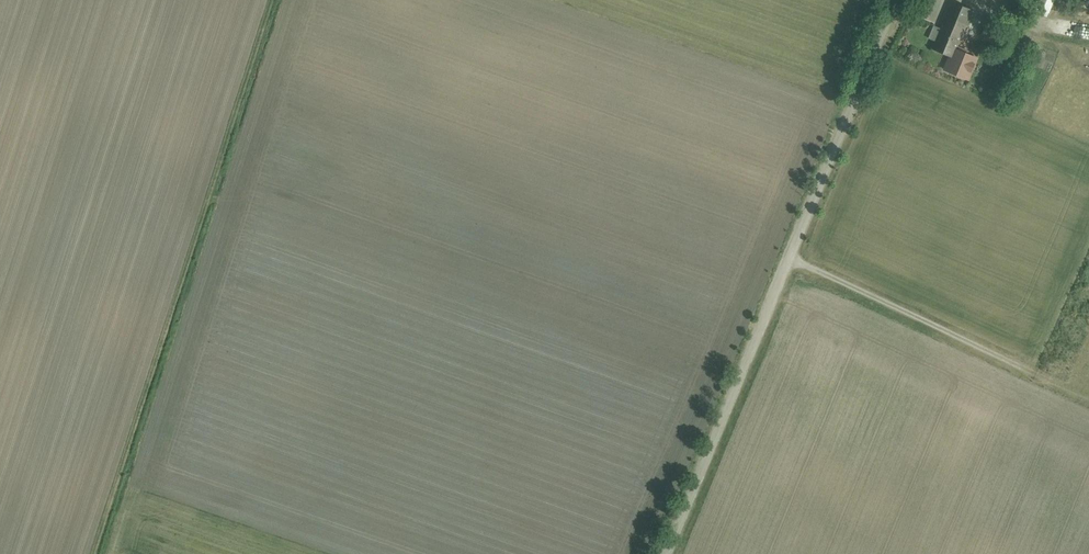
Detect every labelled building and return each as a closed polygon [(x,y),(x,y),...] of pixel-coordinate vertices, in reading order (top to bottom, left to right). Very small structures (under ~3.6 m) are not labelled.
[(1047,21),(1056,0),(1040,0),(1034,15),(1047,21)] [(950,59),(943,74),(968,84),(978,60),(959,52),(975,15),(953,5),(934,52),(950,59)] [(986,23),(980,40),(992,44),(998,27),(986,23)]
